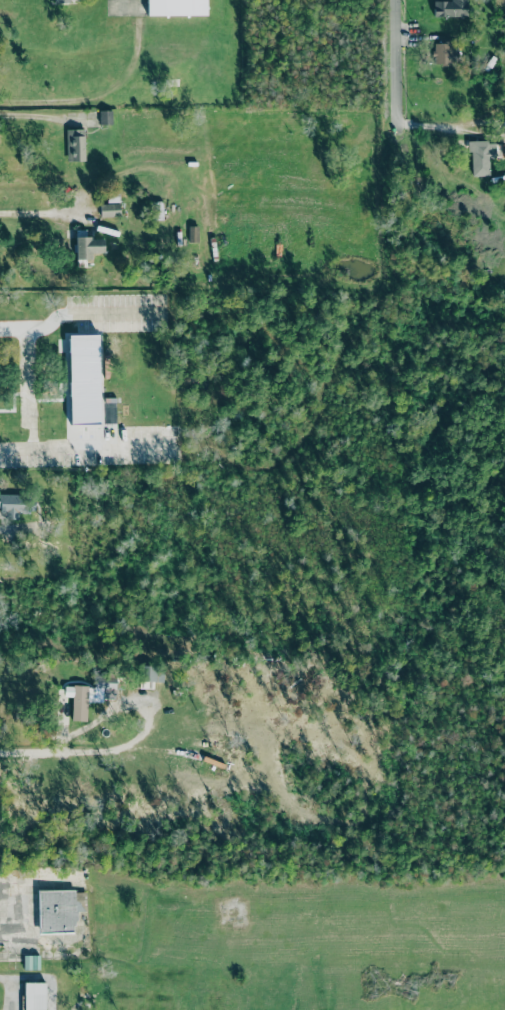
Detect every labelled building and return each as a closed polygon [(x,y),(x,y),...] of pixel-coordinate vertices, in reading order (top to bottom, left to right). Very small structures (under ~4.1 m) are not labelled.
[(147,15),(207,15),(207,0),(147,0),(147,15)] [(433,17),(467,17),(467,0),(434,0),(433,17)] [(433,64),(451,64),(450,42),(432,42),(433,64)] [(100,125),(112,124),(112,110),(100,111),(100,125)] [(66,129),(67,161),(85,160),(85,129),(66,129)] [(469,141),(470,176),(488,175),(488,158),(495,157),(494,140),(469,141)] [(120,216),(120,203),(100,204),(100,216),(120,216)] [(75,238),(76,259),(91,258),(91,253),(104,253),(104,237),(75,238)] [(99,334),(69,335),(71,424),(101,423),(99,334)] [(7,509),(6,518),(20,519),(20,512),(35,512),(35,495),(0,495),(0,509),(7,509)] [(95,689),(103,689),(103,695),(115,695),(114,674),(94,675),(95,689)] [(87,721),(88,686),(65,685),(64,696),(73,696),(72,720),(87,721)] [(86,890),(37,891),(38,934),(76,933),(75,911),(87,911),(86,890)] [(39,955),(8,955),(8,969),(40,969),(39,955)] [(23,982),(24,1009),(46,1009),(45,982),(23,982)]
